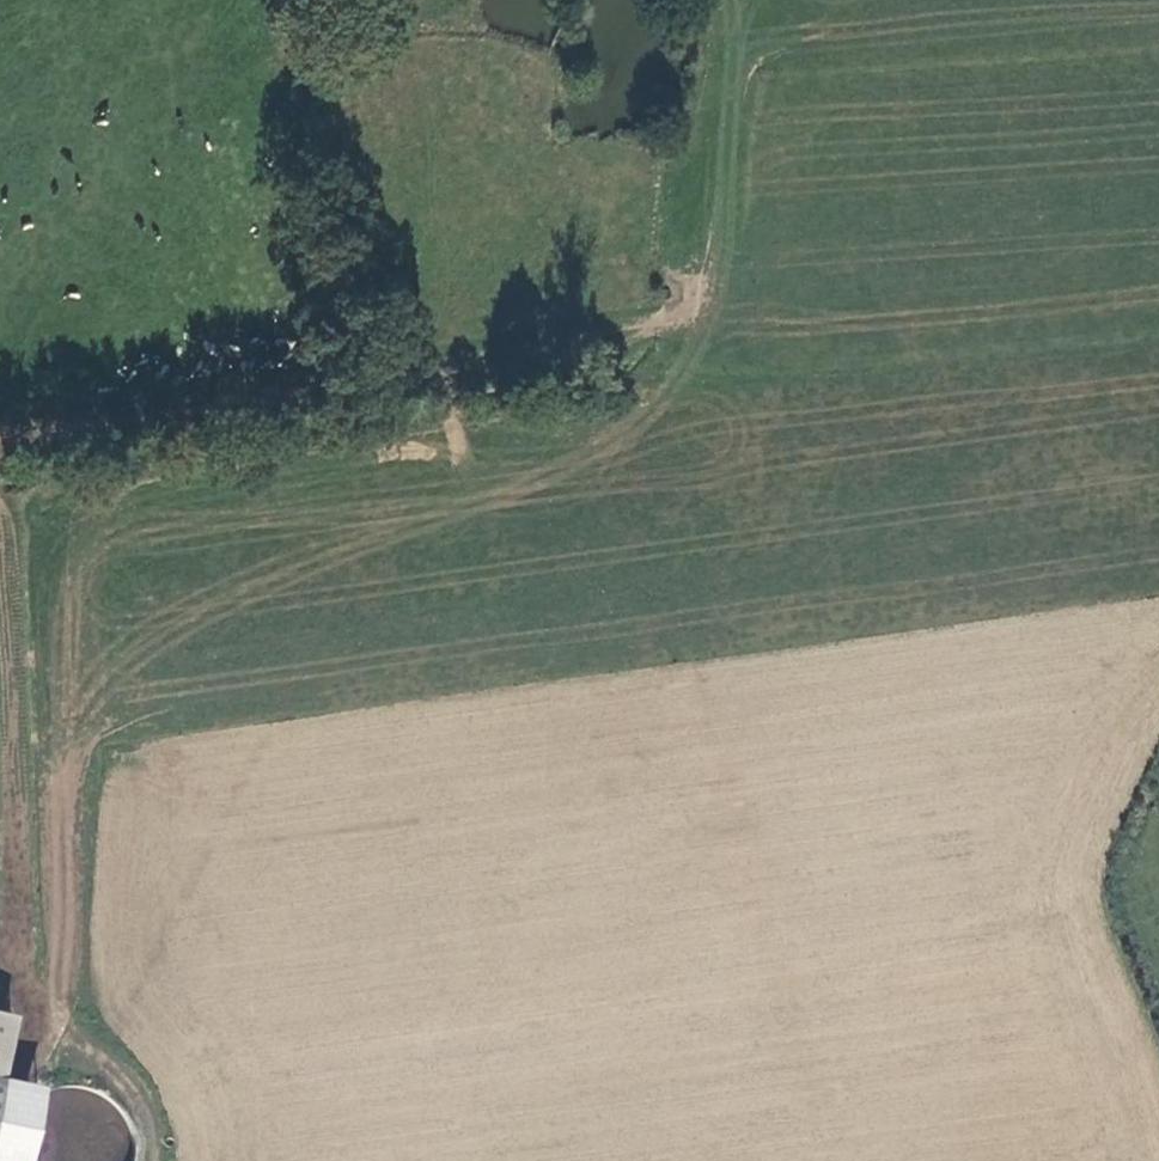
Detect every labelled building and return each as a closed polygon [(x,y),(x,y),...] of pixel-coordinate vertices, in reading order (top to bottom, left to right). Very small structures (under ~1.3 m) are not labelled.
[(10,1021),(0,1019),(0,1072),(10,1021)]
